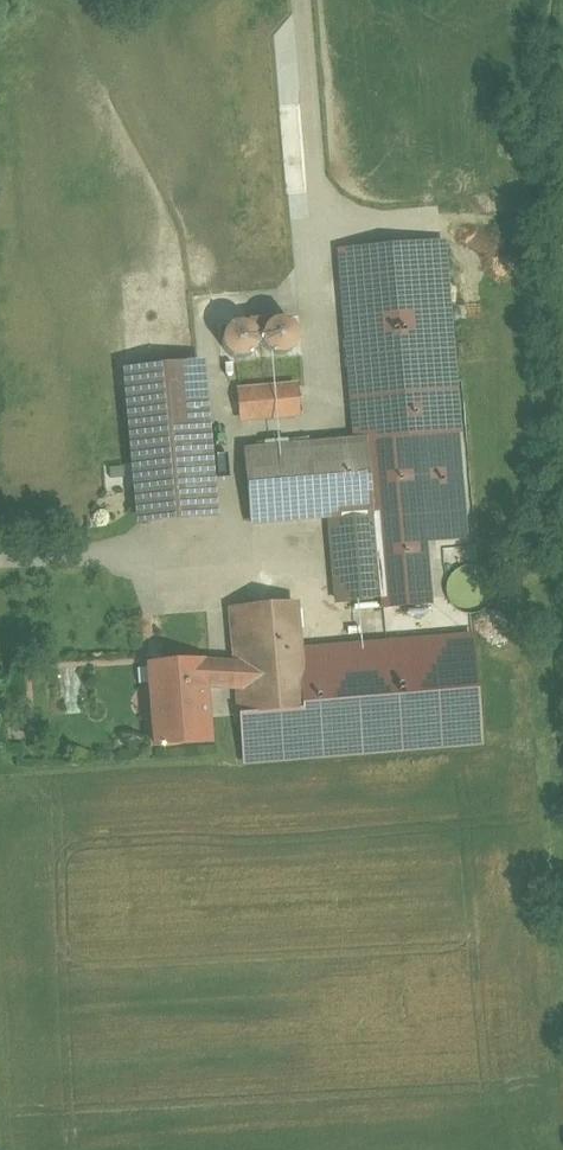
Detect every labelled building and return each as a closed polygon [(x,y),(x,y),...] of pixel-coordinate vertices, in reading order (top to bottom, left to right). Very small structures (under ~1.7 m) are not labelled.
[(446,236),(336,245),(352,439),(369,437),(418,433),(461,430),(446,236)] [(264,328),(262,334),(262,340),(264,346),(268,350),(273,354),(278,355),(285,355),(290,352),(295,348),(298,343),(299,336),(298,330),(295,325),(290,321),(284,319),(278,318),(272,320),(267,324),(264,328)] [(224,332),(222,338),(222,344),(224,349),(228,354),(233,357),(238,359),(245,358),(250,356),(255,352),(258,346),(259,340),(258,334),(255,329),(250,325),(244,322),(238,322),(232,324),(227,327),(224,332)] [(204,360),(121,368),(136,523),(219,516),(204,360)] [(300,418),(298,381),(237,386),(239,422),(300,418)] [(461,430),(418,433),(427,541),(470,538),(461,430)] [(418,433),(369,437),(375,515),(382,597),(383,607),(432,603),(427,541),(418,433)] [(352,439),(245,448),(252,525),(328,519),(375,515),(369,437),(352,439)] [(335,601),(382,597),(375,515),(328,519),(335,601)] [(474,564),(470,564),(466,565),(462,566),(458,568),(455,570),(452,573),(450,576),(448,579),(447,582),(447,585),(446,589),(447,593),(448,597),(450,600),(451,603),(454,606),(456,608),(459,610),(463,612),(468,613),(472,613),(476,612),(479,612),(482,610),(485,608),(488,606),(490,604),(492,601),(494,597),(495,595),(495,592),(496,588),(495,585),(495,582),(494,579),(492,575),(489,572),(486,569),(482,566),(479,565),(474,564)] [(294,601),(231,606),(236,663),(238,687),(244,764),(483,744),(474,631),(298,645),(294,601)] [(204,660),(149,665),(156,745),(211,740),(206,686),(238,687),(236,663),(204,661),(204,660)]
